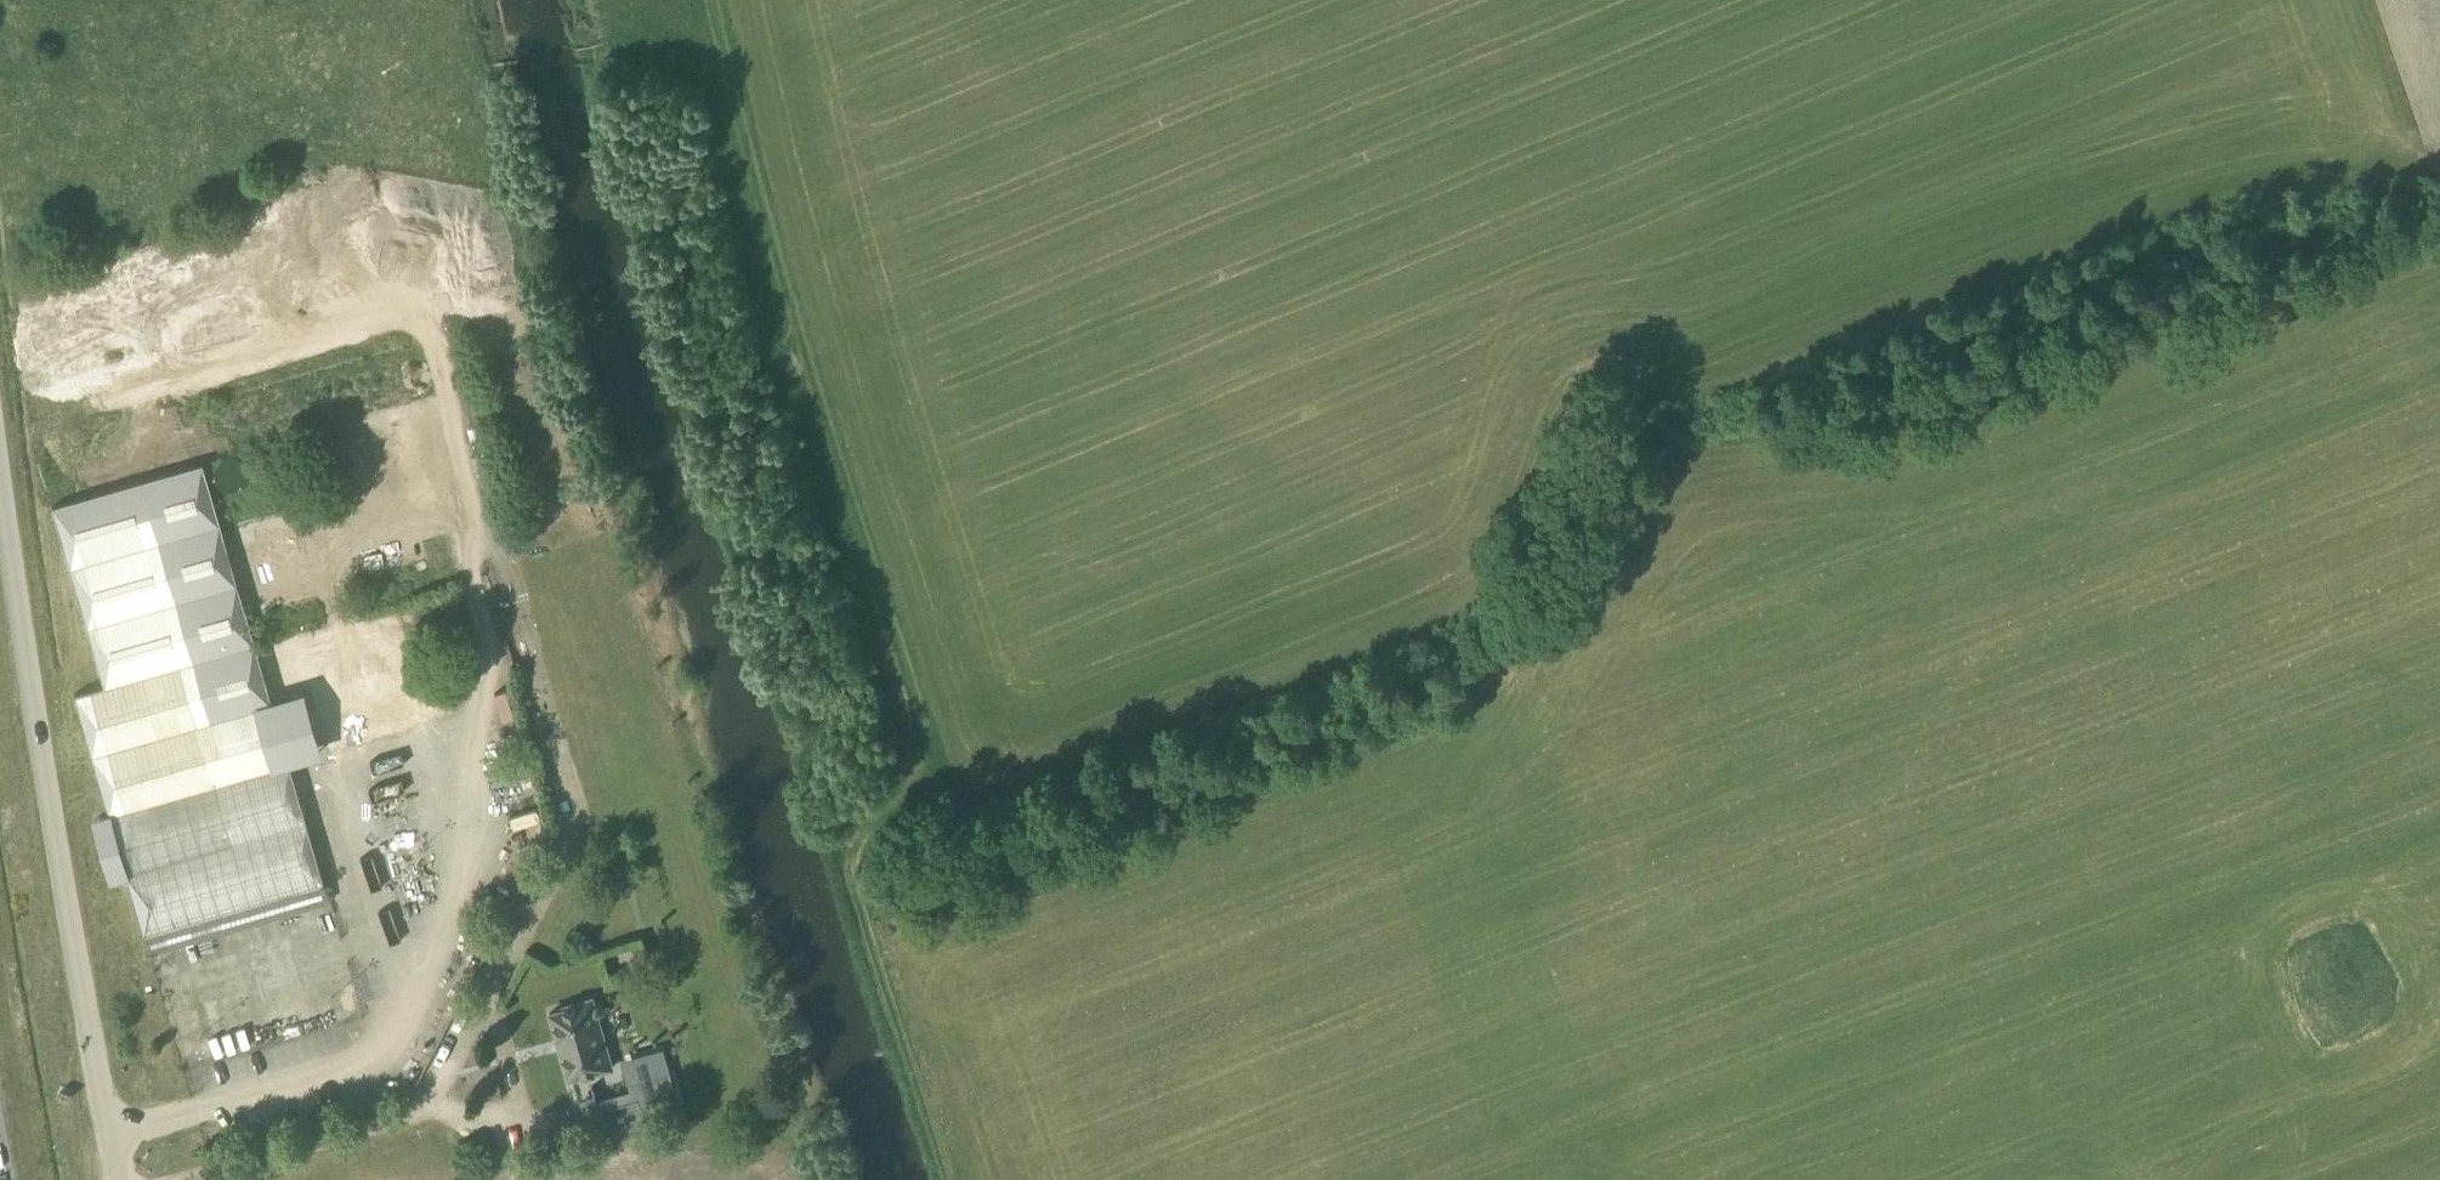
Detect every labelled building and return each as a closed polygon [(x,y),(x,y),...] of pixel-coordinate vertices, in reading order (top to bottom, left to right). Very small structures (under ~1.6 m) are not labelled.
[(215,464),(65,499),(108,684),(86,689),(115,815),(122,813),(127,836),(108,841),(116,876),(137,872),(151,932),(328,891),(316,839),(171,873),(160,824),(147,827),(140,800),(330,757),(314,688),(269,698),(215,464)] [(592,1074),(616,1067),(596,997),(567,1005),(568,1007),(553,1011),(572,1077),(591,1071),(592,1074)] [(628,1089),(595,1099),(604,1135),(645,1123),(642,1114),(679,1104),(663,1047),(620,1059),(628,1089)]
